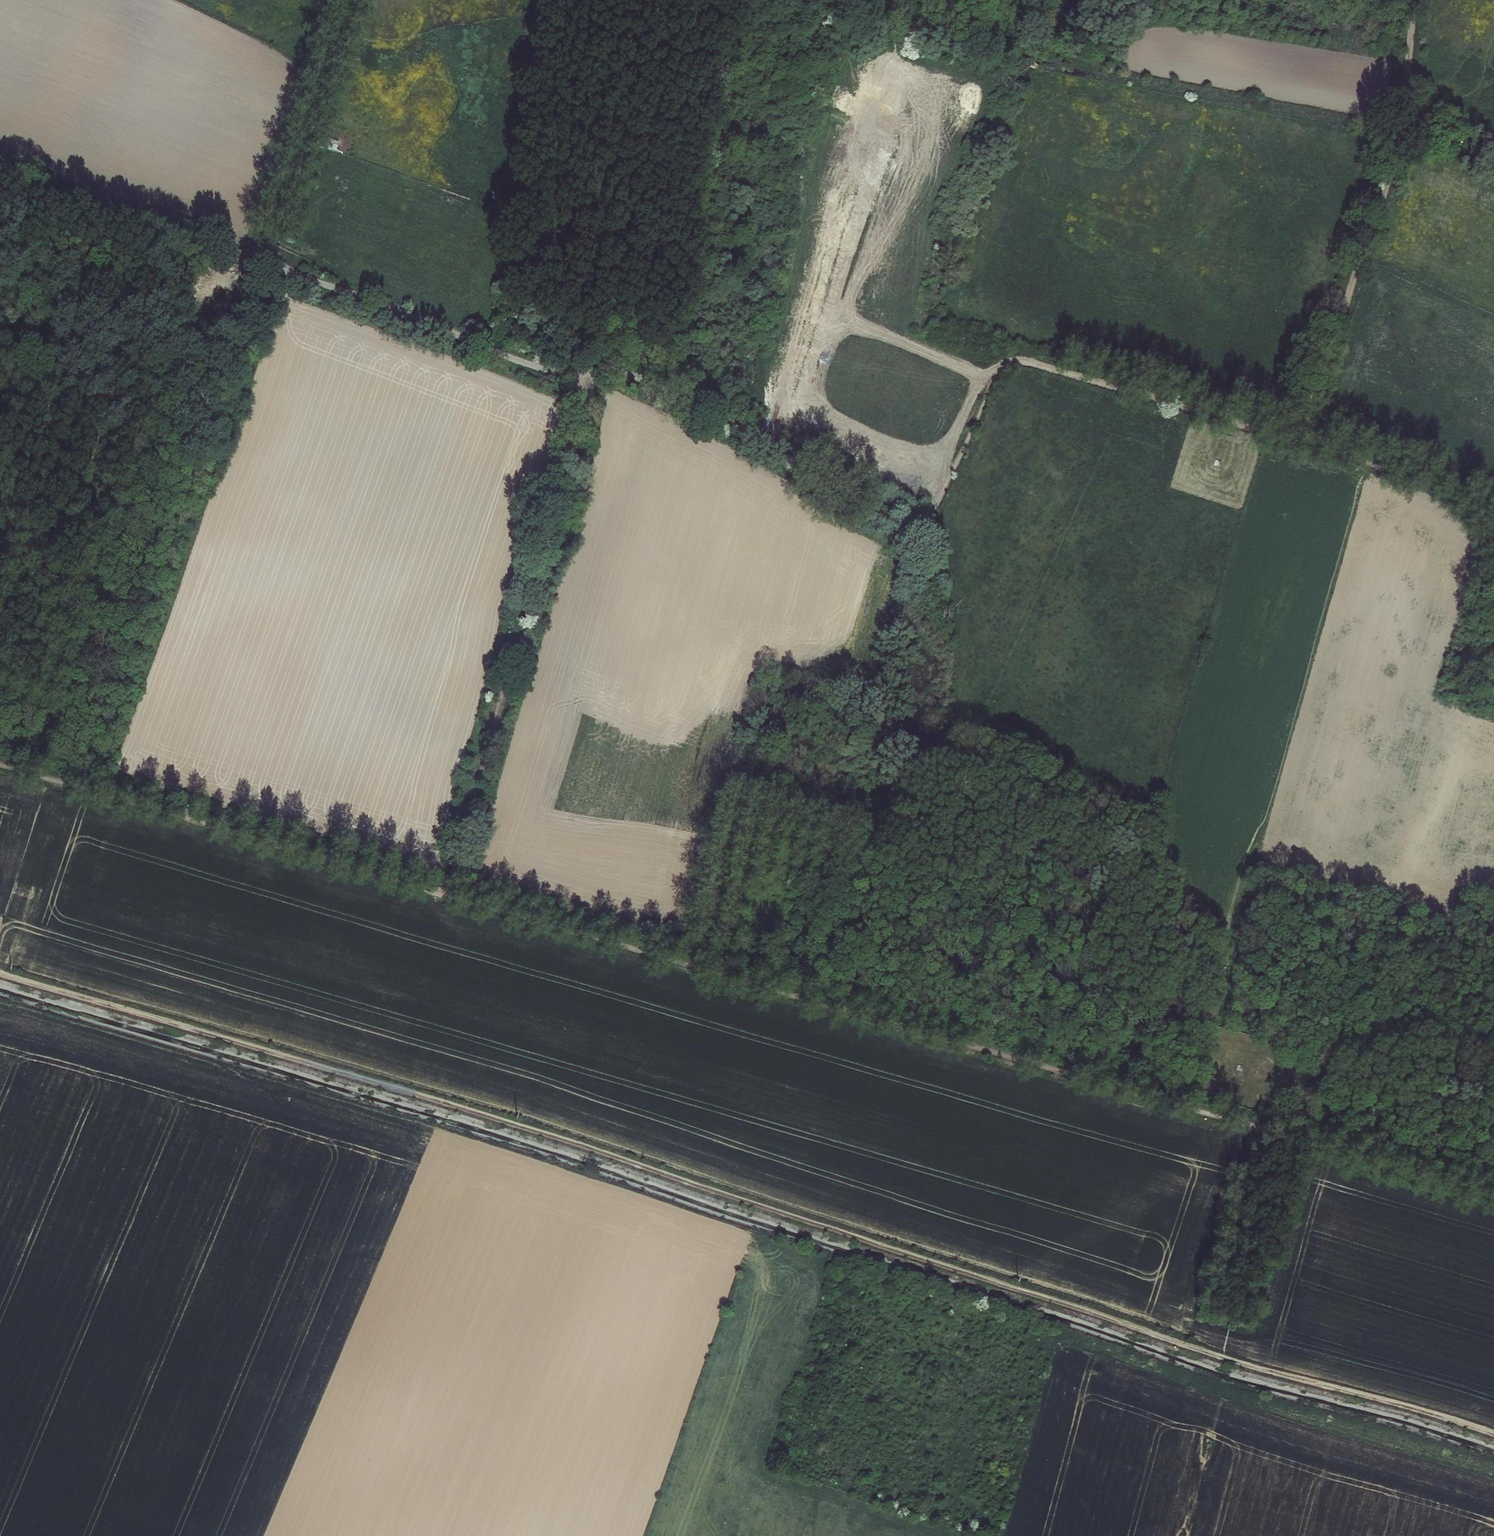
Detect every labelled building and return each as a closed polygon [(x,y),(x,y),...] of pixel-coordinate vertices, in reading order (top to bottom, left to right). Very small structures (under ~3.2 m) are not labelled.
[(1231,459),(1228,473),(1233,474),(1237,461),(1231,459)] [(1299,1081),(1290,1079),(1288,1087),(1297,1089),(1299,1081)]
